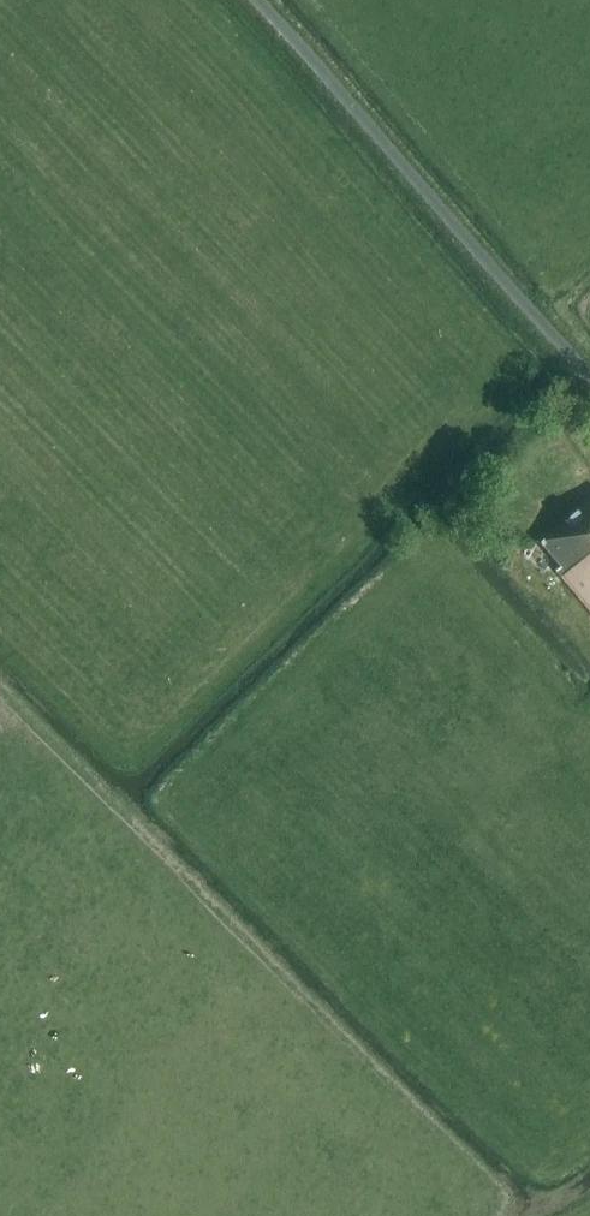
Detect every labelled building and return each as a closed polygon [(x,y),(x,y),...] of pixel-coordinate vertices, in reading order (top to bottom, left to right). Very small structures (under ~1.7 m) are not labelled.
[(542,543),(561,567),(557,571),(589,611),(589,502),(542,543)]
